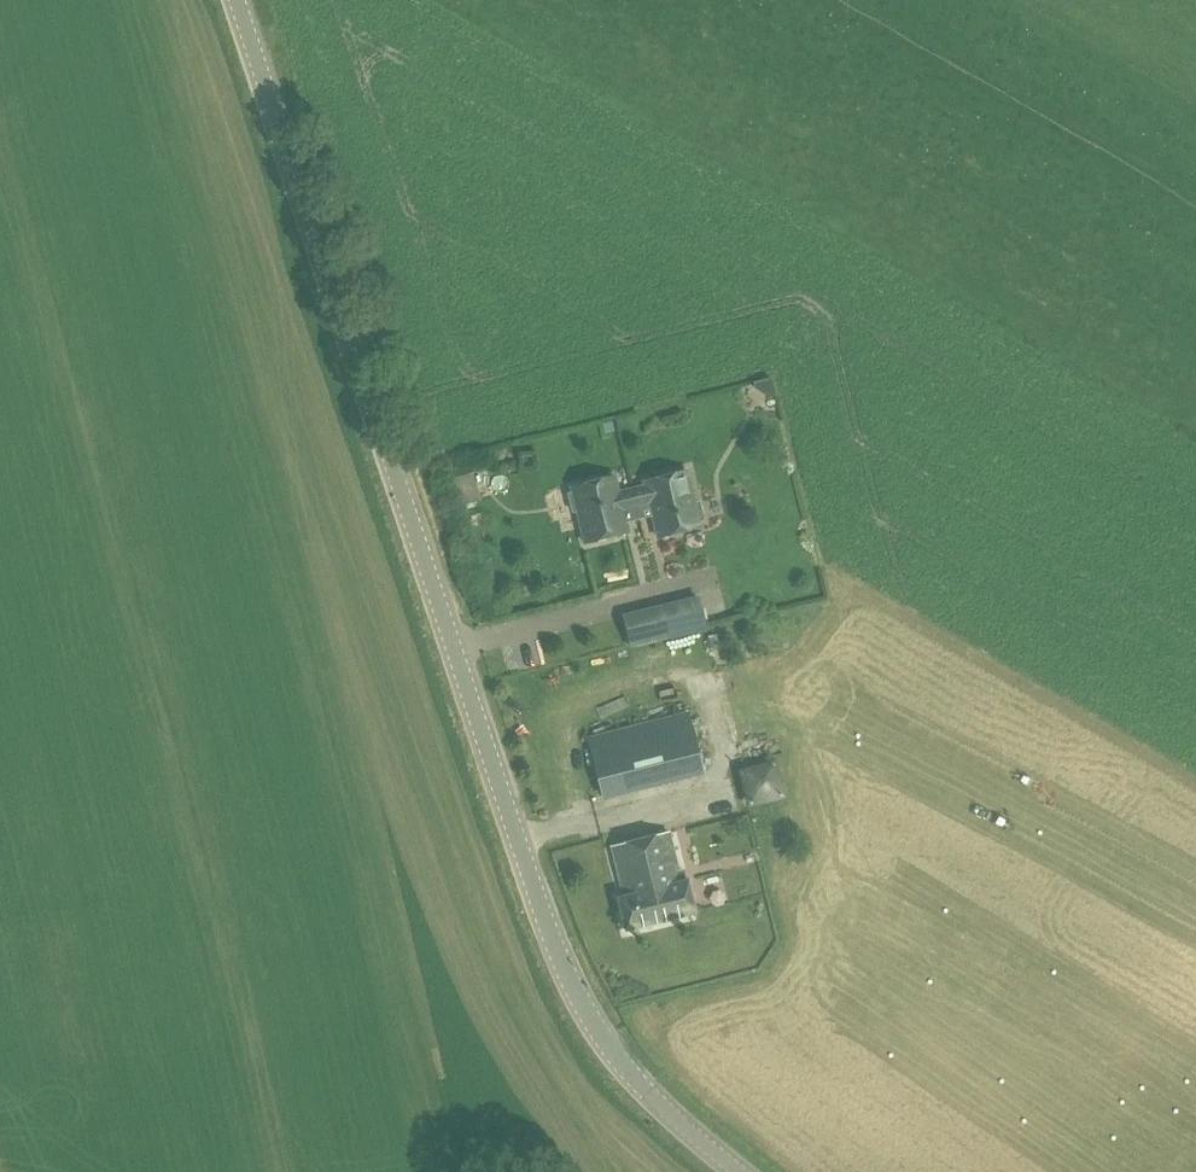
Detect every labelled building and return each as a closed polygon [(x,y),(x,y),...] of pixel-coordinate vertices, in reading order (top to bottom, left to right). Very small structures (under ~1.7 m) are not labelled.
[(649,501),(657,536),(700,525),(698,519),(703,518),(698,501),(694,502),(686,469),(644,480),(645,485),(634,488),(637,504),(649,501)] [(572,492),(568,493),(572,510),(576,509),(584,541),(626,531),(621,508),(632,505),(628,489),(617,492),(613,475),(570,485),(572,492)] [(676,602),(683,632),(705,626),(697,597),(676,602)] [(622,615),(629,645),(651,640),(644,610),(622,615)] [(586,736),(602,797),(704,771),(688,711),(586,736)] [(773,767),(751,768),(753,795),(775,793),(773,767)] [(616,896),(625,928),(695,910),(687,877),(686,878),(685,872),(679,874),(667,830),(610,844),(623,894),(616,896)]
